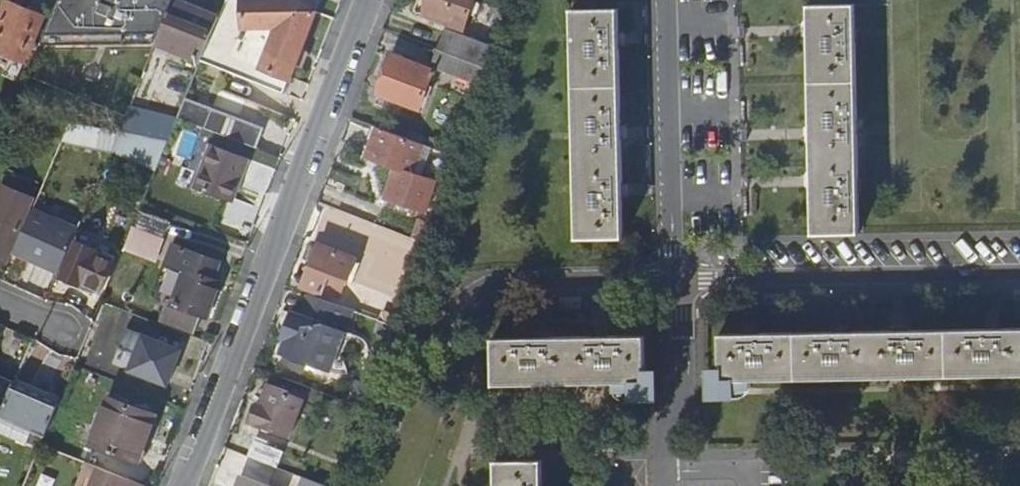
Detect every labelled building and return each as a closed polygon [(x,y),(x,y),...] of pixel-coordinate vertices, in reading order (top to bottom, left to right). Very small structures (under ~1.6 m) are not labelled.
[(6,0),(0,13),(0,52),(24,63),(44,17),(6,0)] [(42,44),(142,42),(143,35),(158,41),(174,0),(61,0),(42,44)] [(158,41),(202,60),(214,31),(227,0),(174,0),(158,41)] [(214,31),(299,66),(320,11),(318,0),(227,0),(214,31)] [(414,9),(462,27),(468,11),(474,13),(479,0),(478,0),(417,0),(414,9)] [(509,0),(491,0),(489,5),(502,9),(505,10),(509,0)] [(489,5),(476,40),(489,45),(502,9),(489,5)] [(854,6),(809,6),(810,30),(810,82),(811,133),(811,165),(812,182),(812,236),(858,235),(854,6)] [(485,66),(505,10),(502,9),(489,45),(476,40),(470,59),(469,60),(485,66)] [(621,11),(576,12),(579,239),(624,238),(624,189),(623,132),(622,85),(621,38),(621,11)] [(437,47),(470,59),(476,40),(444,29),(437,47)] [(299,66),(214,31),(202,60),(201,61),(287,95),(299,66)] [(480,81),(485,66),(469,60),(438,49),(432,64),(480,81)] [(430,72),(391,56),(376,95),(416,110),(430,72)] [(263,130),(211,110),(185,99),(178,117),(256,148),(263,130)] [(132,105),(123,130),(138,133),(146,111),(147,108),(132,105)] [(138,133),(169,138),(178,117),(146,111),(138,133)] [(123,130),(72,121),(71,123),(63,140),(114,149),(123,130)] [(418,144),(374,127),(362,158),(395,171),(406,176),(418,144)] [(123,130),(114,149),(116,149),(159,163),(169,138),(138,133),(123,130)] [(211,143),(195,185),(235,200),(251,159),(211,143)] [(427,185),(406,176),(395,171),(383,201),(416,213),(427,185)] [(35,197),(5,183),(0,194),(0,260),(4,262),(35,197)] [(60,268),(78,229),(32,209),(12,250),(31,260),(33,256),(60,268)] [(142,215),(129,249),(157,261),(170,227),(142,215)] [(220,260),(174,241),(166,261),(186,270),(174,297),(168,295),(160,315),(194,330),(201,315),(206,317),(222,277),(215,274),(220,260)] [(93,249),(77,242),(62,275),(78,283),(79,280),(99,289),(112,261),(92,252),(93,249)] [(317,248),(302,286),(323,295),(329,280),(345,286),(354,263),(317,248)] [(353,312),(310,295),(301,315),(291,311),(277,346),(284,348),(282,354),(329,373),(353,312)] [(395,328),(398,320),(384,315),(381,323),(395,328)] [(125,326),(114,368),(174,384),(185,342),(125,326)] [(1019,328),(869,330),(751,331),(742,331),(726,331),(727,367),(709,367),(709,396),(740,395),(740,385),(751,384),(751,378),(1019,375),(1019,328)] [(512,339),(494,339),(495,387),(616,386),(616,392),(635,391),(635,402),(656,402),(656,373),(647,373),(647,338),(612,338),(512,339)] [(11,386),(0,411),(0,427),(22,437),(28,423),(47,431),(59,402),(13,381),(11,386)] [(11,386),(0,382),(0,411),(11,386)] [(256,404),(249,421),(286,436),(300,401),(287,396),(289,391),(268,384),(260,405),(256,404)] [(111,396),(92,445),(138,462),(156,413),(111,396)] [(255,438),(249,454),(279,466),(285,449),(255,438)] [(249,456),(238,485),(278,485),(268,482),(275,466),(249,456)] [(498,462),(498,485),(544,485),(544,461),(498,462)] [(87,462),(78,485),(80,485),(145,485),(146,483),(126,475),(123,476),(87,462)]
